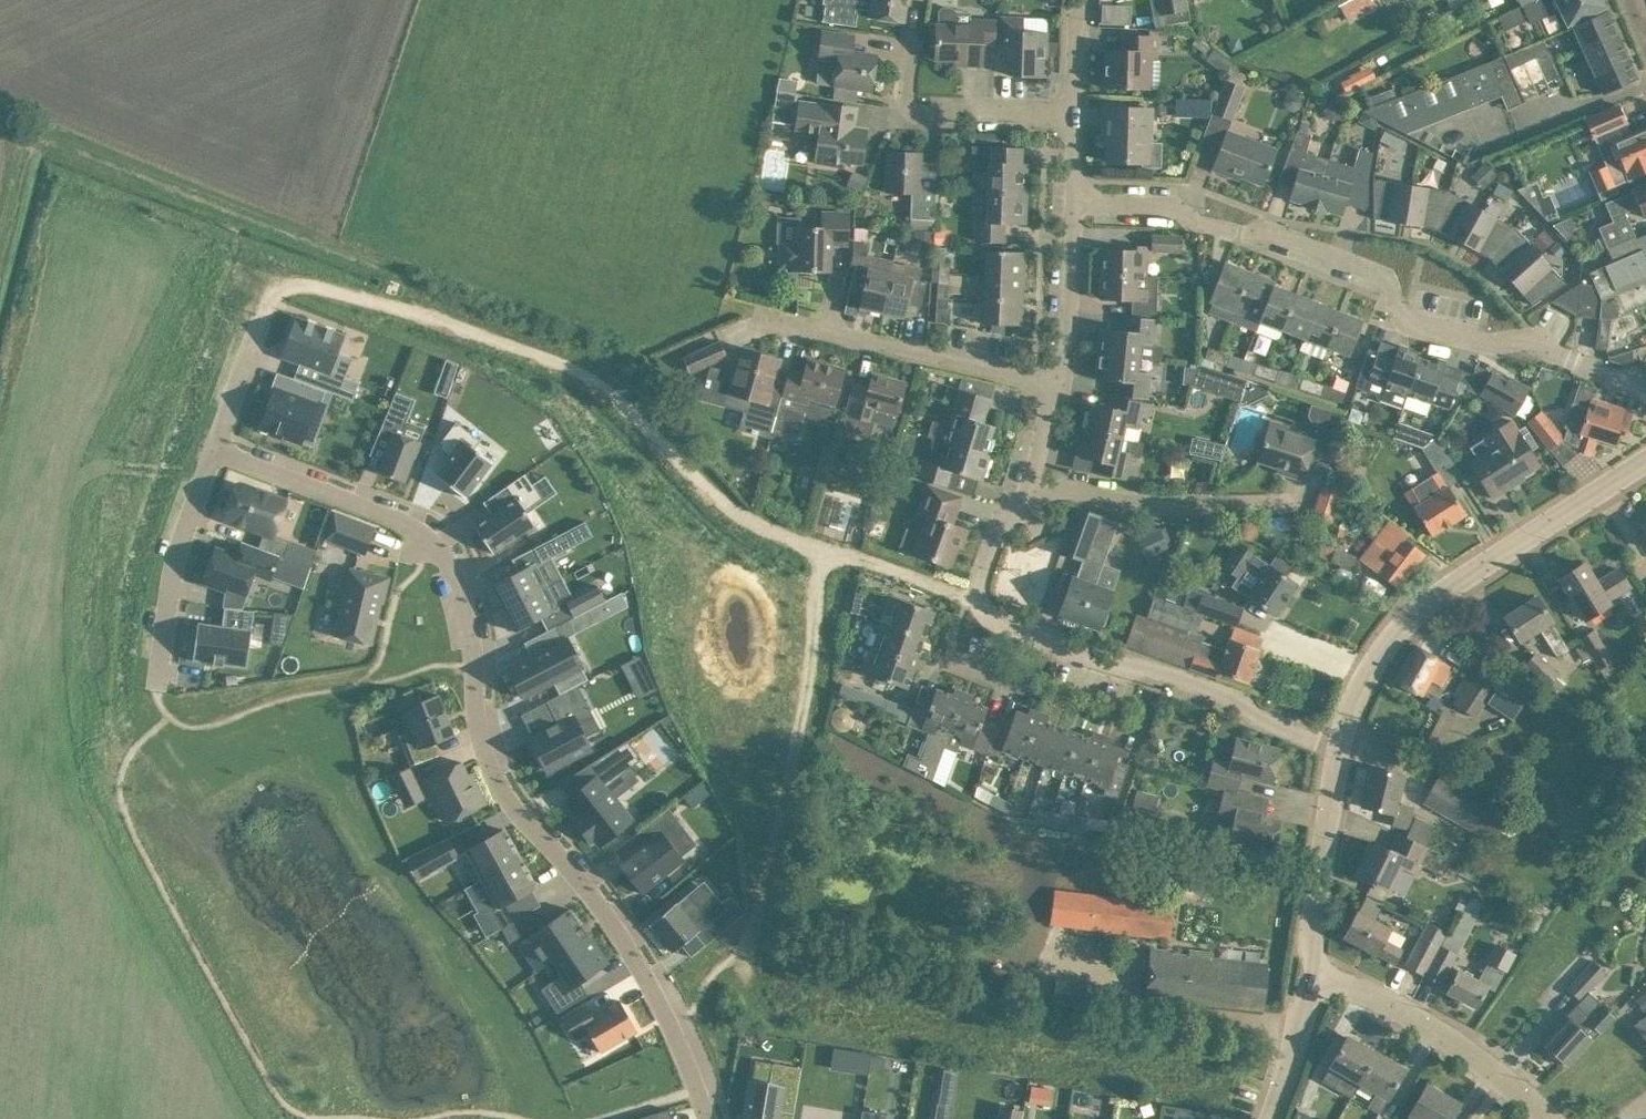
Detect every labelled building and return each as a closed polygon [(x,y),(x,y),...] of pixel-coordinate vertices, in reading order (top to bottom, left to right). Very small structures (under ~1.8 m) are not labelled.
[(823,3),(826,3),(823,20),(821,19),(821,21),(856,26),(858,7),(870,9),(869,17),(903,22),(906,0),(823,0),(823,3)] [(1167,26),(1167,29),(1192,30),(1187,9),(1186,0),(1157,0),(1160,14),(1164,13),(1167,26)] [(1325,32),(1347,20),(1348,22),(1377,7),(1373,0),(1346,0),(1317,16),(1325,32)] [(1451,9),(1469,0),(1447,0),(1451,9)] [(1523,6),(1499,17),(1502,23),(1501,23),(1504,30),(1529,17),(1531,22),(1544,16),(1539,6),(1552,0),(1535,0),(1523,6)] [(1568,24),(1583,16),(1604,6),(1601,0),(1556,0),(1568,24)] [(1102,21),(1128,22),(1129,2),(1103,1),(1102,21)] [(937,24),(936,37),(935,59),(955,60),(955,65),(982,66),(982,44),(983,26),(955,25),(956,11),(952,7),(943,6),(940,9),(939,24),(937,24)] [(1572,26),(1588,59),(1621,44),(1606,10),(1572,26)] [(1277,32),(1283,27),(1284,21),(1280,16),(1273,16),(1267,20),(1266,27),(1270,32),(1277,32)] [(999,59),(1013,60),(1013,76),(1042,77),(1043,59),(1046,59),(1046,54),(1047,41),(1047,32),(1023,31),(1023,18),(1001,17),(1000,31),(999,59)] [(818,58),(831,60),(831,64),(821,63),(818,65),(816,80),(818,83),(834,85),(834,86),(872,91),(877,54),(852,51),(854,35),(822,31),(818,58)] [(1106,50),(1105,87),(1151,89),(1152,36),(1123,35),(1123,50),(1106,50)] [(1206,55),(1207,56),(1205,59),(1227,74),(1234,58),(1216,45),(1214,47),(1198,35),(1192,43),(1207,54),(1206,55)] [(1397,97),(1372,106),(1363,109),(1364,111),(1408,133),(1501,94),(1508,108),(1563,83),(1543,38),(1504,55),(1437,82),(1397,97)] [(1060,41),(1047,41),(1046,54),(1060,55),(1060,48),(1060,41)] [(1621,44),(1588,59),(1603,93),(1636,78),(1621,44)] [(1349,74),(1350,77),(1341,81),(1346,93),(1376,78),(1370,64),(1349,74)] [(1212,112),(1232,120),(1245,86),(1225,79),(1212,112)] [(1368,98),(1372,106),(1397,97),(1393,88),(1368,98)] [(776,91),(774,108),(792,111),(795,93),(776,91)] [(1286,108),(1293,111),(1299,108),(1302,101),(1299,94),(1292,92),(1285,95),(1283,102),(1286,108)] [(1200,98),(1199,113),(1210,113),(1211,98),(1200,98)] [(1325,117),(1332,120),(1340,118),(1343,111),(1341,104),(1334,100),(1327,102),(1323,109),(1325,117)] [(867,129),(853,128),(856,108),(827,104),(826,105),(798,101),(793,133),(819,136),(815,162),(843,166),(844,160),(862,163),(867,129)] [(1619,104),(1585,118),(1593,137),(1608,131),(1625,123),(1627,123),(1619,104)] [(1103,137),(1108,137),(1107,161),(1143,162),(1143,166),(1161,166),(1161,142),(1144,141),(1144,127),(1150,127),(1151,108),(1104,107),(1103,137)] [(1304,206),(1315,209),(1330,159),(1306,152),(1311,134),(1306,132),(1309,123),(1302,120),(1298,130),(1297,129),(1277,183),(1293,187),(1289,199),(1305,204),(1304,206)] [(1589,172),(1597,192),(1600,198),(1618,191),(1615,185),(1629,179),(1645,171),(1645,127),(1630,134),(1613,141),(1620,159),(1606,165),(1589,172)] [(1227,130),(1220,148),(1212,169),(1230,176),(1231,173),(1263,185),(1276,149),(1227,130)] [(1385,133),(1379,143),(1389,148),(1395,138),(1385,133)] [(989,171),(988,192),(1026,193),(1027,163),(1023,163),(1024,148),(999,147),(972,146),(971,171),(989,171)] [(1330,159),(1315,209),(1325,212),(1326,210),(1342,214),(1345,203),(1361,207),(1361,205),(1368,205),(1368,178),(1372,152),(1359,148),(1354,166),(1330,159)] [(888,152),(887,174),(887,192),(911,193),(910,218),(910,228),(934,229),(935,184),(936,162),(921,161),(921,153),(888,152)] [(1438,159),(1434,167),(1441,171),(1446,163),(1438,159)] [(1482,183),(1485,186),(1497,174),(1484,161),(1470,175),(1480,185),(1482,183)] [(847,184),(860,190),(867,176),(853,170),(847,184)] [(1373,218),(1404,223),(1411,184),(1373,178),(1373,218)] [(1513,189),(1498,181),(1492,194),(1506,201),(1513,189)] [(1404,223),(1435,228),(1449,190),(1411,184),(1404,223)] [(1604,202),(1612,220),(1598,226),(1607,246),(1634,235),(1625,211),(1638,206),(1643,217),(1645,215),(1645,184),(1604,202)] [(1435,228),(1463,243),(1481,208),(1449,190),(1435,228)] [(1026,193),(988,192),(987,220),(976,220),(976,240),(1003,241),(1004,227),(1003,227),(1003,222),(1025,223),(1026,193)] [(1531,204),(1548,221),(1557,217),(1548,197),(1531,204)] [(872,211),(860,206),(855,219),(866,224),(872,211)] [(1463,243),(1490,258),(1517,228),(1481,208),(1463,243)] [(790,270),(798,270),(830,271),(830,244),(847,244),(848,213),(823,212),(822,228),(793,227),(793,243),(782,243),(781,267),(790,267),(790,270)] [(1553,224),(1567,238),(1572,234),(1574,223),(1571,216),(1553,224)] [(1490,258),(1511,281),(1541,254),(1517,228),(1490,258)] [(1544,230),(1533,240),(1542,250),(1553,240),(1544,230)] [(888,233),(886,241),(896,244),(898,236),(888,233)] [(1152,250),(1181,251),(1182,237),(1153,235),(1152,250)] [(1645,303),(1645,235),(1636,239),(1634,235),(1607,246),(1613,261),(1590,271),(1595,283),(1579,283),(1551,301),(1577,316),(1599,318),(1610,319),(1632,309),(1645,303)] [(1549,248),(1558,257),(1566,249),(1557,240),(1549,248)] [(1103,269),(1102,273),(1136,275),(1147,275),(1147,262),(1147,246),(1131,246),(1131,250),(1103,249),(1103,259),(1100,259),(1099,268),(1103,269)] [(986,250),(986,275),(1024,276),(1024,252),(986,250)] [(1541,254),(1511,281),(1532,304),(1566,282),(1541,254)] [(891,273),(882,312),(905,317),(908,304),(921,307),(926,281),(918,280),(921,266),(900,262),(897,275),(891,273)] [(939,262),(939,273),(950,274),(950,262),(939,262)] [(1208,312),(1230,321),(1233,310),(1249,271),(1225,262),(1222,269),(1210,264),(1203,282),(1215,287),(1209,301),(1213,302),(1208,312)] [(882,312),(891,273),(855,266),(849,291),(862,294),(859,307),(882,312)] [(1230,321),(1253,329),(1257,319),(1272,280),(1249,271),(1233,310),(1230,321)] [(950,274),(939,273),(938,284),(949,285),(950,274)] [(1132,300),(1132,316),(1156,318),(1157,299),(1149,298),(1149,289),(1135,288),(1136,275),(1102,273),(1102,280),(1101,279),(1100,289),(1102,289),(1102,298),(1132,300)] [(949,285),(948,291),(960,292),(961,274),(950,274),(949,285)] [(986,275),(985,299),(1023,300),(1024,276),(986,275)] [(1260,320),(1280,328),(1293,293),(1274,286),(1276,281),(1272,280),(1257,319),(1253,329),(1255,331),(1260,320)] [(1280,328),(1303,337),(1316,302),(1293,293),(1280,328)] [(937,297),(936,308),(947,309),(948,297),(937,297)] [(1023,300),(985,299),(984,324),(1022,325),(1023,300)] [(1303,337),(1326,346),(1339,311),(1316,302),(1303,337)] [(1640,326),(1632,309),(1610,319),(1606,349),(1606,351),(1626,344),(1628,332),(1640,326)] [(1339,311),(1326,346),(1349,355),(1355,341),(1363,320),(1339,311)] [(1101,328),(1098,352),(1138,357),(1140,343),(1153,345),(1156,318),(1132,316),(1125,316),(1123,330),(1101,328)] [(297,318),(283,355),(321,370),(315,385),(339,394),(353,399),(360,381),(346,376),(330,370),(343,335),(333,331),(334,329),(333,329),(332,331),(328,329),(329,327),(328,327),(327,329),(314,324),(315,322),(314,322),(314,324),(309,322),(310,320),(309,320),(308,322),(297,318)] [(1595,348),(1606,349),(1610,319),(1599,318),(1595,348)] [(683,358),(690,373),(727,357),(720,341),(683,358)] [(1403,408),(1404,406),(1408,394),(1421,358),(1399,350),(1400,345),(1399,345),(1398,348),(1380,342),(1377,351),(1369,348),(1356,386),(1376,393),(1378,399),(1403,408)] [(1204,358),(1214,362),(1218,350),(1208,347),(1204,358)] [(730,395),(766,404),(779,358),(743,348),(730,395)] [(1608,358),(1632,366),(1632,349),(1608,357),(1608,358)] [(1214,362),(1239,369),(1242,358),(1218,350),(1214,362)] [(1138,357),(1098,352),(1095,379),(1118,381),(1116,396),(1148,399),(1150,372),(1137,370),(1138,357)] [(446,358),(440,375),(453,380),(459,363),(446,358)] [(1239,369),(1261,376),(1265,365),(1242,358),(1239,369)] [(1455,409),(1468,388),(1470,384),(1458,381),(1462,370),(1445,364),(1446,361),(1444,360),(1443,366),(1421,358),(1408,394),(1404,406),(1426,414),(1431,402),(1432,401),(1449,407),(1455,409)] [(783,390),(779,404),(771,429),(796,438),(804,414),(804,415),(805,416),(807,419),(808,420),(811,421),(813,423),(815,423),(818,424),(819,424),(822,424),(829,423),(844,370),(808,360),(804,373),(789,368),(783,390)] [(1194,385),(1209,389),(1221,393),(1228,373),(1216,369),(1200,364),(1194,385)] [(1261,376),(1285,384),(1289,372),(1265,365),(1261,376)] [(1538,375),(1541,381),(1556,375),(1554,369),(1542,366),(1538,375)] [(1285,384),(1309,391),(1313,380),(1289,372),(1285,384)] [(1470,384),(1468,388),(1515,415),(1519,407),(1530,387),(1514,379),(1512,382),(1492,372),(1483,387),(1471,381),(1470,384)] [(854,383),(849,405),(846,415),(870,421),(874,407),(897,413),(905,383),(873,375),(869,387),(854,383)] [(332,392),(288,376),(283,391),(276,388),(262,426),(300,440),(311,410),(324,415),(332,392)] [(1313,380),(1309,391),(1321,395),(1325,384),(1313,380)] [(1325,384),(1321,395),(1342,402),(1345,390),(1325,384)] [(951,426),(947,441),(986,453),(994,426),(984,422),(991,398),(960,389),(949,425),(951,426)] [(396,391),(378,435),(391,440),(379,471),(405,480),(414,456),(415,456),(421,442),(402,434),(415,399),(396,391)] [(1086,430),(1123,438),(1138,441),(1141,428),(1138,427),(1144,402),(1135,400),(1113,395),(1110,408),(1091,404),(1086,430)] [(1632,412),(1591,399),(1589,407),(1573,402),(1565,427),(1581,432),(1576,449),(1591,453),(1596,437),(1615,443),(1618,432),(1624,434),(1632,412)] [(1527,421),(1550,449),(1564,438),(1541,410),(1527,421)] [(451,455),(436,474),(466,497),(492,462),(474,448),(480,440),(456,421),(438,445),(451,455)] [(1397,424),(1393,438),(1422,448),(1438,438),(1397,424)] [(1277,471),(1287,474),(1302,479),(1314,440),(1269,426),(1258,460),(1279,467),(1277,471)] [(1099,460),(1096,473),(1126,480),(1132,453),(1120,450),(1123,438),(1086,430),(1085,434),(1081,433),(1078,446),(1082,446),(1080,456),(1099,460)] [(1470,462),(1480,478),(1492,497),(1512,485),(1510,482),(1523,474),(1528,475),(1534,471),(1535,466),(1539,464),(1519,432),(1470,462)] [(1194,437),(1190,453),(1192,453),(1221,460),(1226,444),(1194,437)] [(1414,506),(1420,516),(1432,535),(1466,514),(1438,470),(1452,461),(1438,438),(1422,448),(1437,471),(1405,491),(1414,506)] [(986,453),(947,441),(946,442),(951,444),(944,466),(922,460),(917,477),(934,482),(949,487),(953,472),(982,480),(990,454),(986,453)] [(880,449),(877,461),(891,465),(894,452),(880,449)] [(1190,453),(1171,449),(1168,462),(1189,467),(1192,453),(1190,453)] [(1317,451),(1312,468),(1327,472),(1332,455),(1317,451)] [(1354,471),(1356,456),(1338,452),(1335,468),(1354,471)] [(869,463),(864,479),(877,482),(882,467),(869,463)] [(516,498),(475,526),(493,553),(535,524),(524,508),(541,497),(525,474),(526,474),(525,473),(507,485),(507,486),(508,486),(516,498)] [(237,484),(224,519),(263,533),(258,546),(280,554),(284,556),(290,540),(274,535),(288,499),(257,487),(255,491),(237,484)] [(918,554),(929,558),(949,566),(956,547),(960,548),(967,530),(951,524),(961,498),(929,486),(919,514),(931,518),(918,554)] [(1322,487),(1317,501),(1335,506),(1340,492),(1322,487)] [(864,533),(868,502),(838,498),(834,529),(864,533)] [(1083,560),(1080,568),(1099,575),(1118,522),(1076,507),(1060,552),(1083,560)] [(373,526),(334,511),(324,537),(363,552),(373,526)] [(1377,569),(1382,572),(1400,586),(1425,554),(1407,540),(1402,536),(1405,532),(1384,517),(1379,522),(1395,533),(1380,552),(1378,550),(1369,562),(1378,568),(1377,569)] [(585,521),(534,547),(541,561),(592,535),(585,521)] [(1308,521),(1296,522),(1297,532),(1309,532),(1308,521)] [(1160,527),(1137,538),(1146,557),(1169,547),(1160,527)] [(215,545),(202,582),(226,591),(227,588),(246,596),(255,574),(271,580),(272,575),(280,554),(258,546),(242,540),(237,553),(215,545)] [(1340,564),(1339,568),(1354,574),(1360,557),(1323,543),(1318,555),(1340,564)] [(1238,545),(1226,563),(1224,567),(1239,576),(1246,566),(1261,576),(1248,597),(1275,615),(1296,583),(1285,575),(1291,566),(1275,555),(1269,565),(1238,545)] [(280,554),(272,575),(304,587),(312,566),(301,562),(284,556),(280,554)] [(518,571),(491,585),(503,608),(547,585),(535,562),(518,571)] [(1560,577),(1572,596),(1586,618),(1610,603),(1608,600),(1631,585),(1619,567),(1596,581),(1584,562),(1560,577)] [(1099,575),(1080,568),(1076,578),(1073,577),(1059,614),(1099,629),(1100,627),(1104,625),(1108,614),(1106,610),(1113,591),(1096,585),(1099,575)] [(389,578),(350,569),(334,635),(371,644),(381,602),(383,602),(389,578)] [(1156,595),(1175,601),(1182,581),(1163,574),(1156,595)] [(597,584),(565,601),(573,616),(597,604),(605,599),(597,584)] [(547,585),(503,608),(516,631),(545,616),(559,609),(547,585)] [(1179,595),(1175,604),(1203,614),(1236,625),(1242,606),(1203,593),(1204,591),(1190,586),(1186,597),(1179,595)] [(605,599),(597,604),(603,617),(627,604),(621,591),(605,599)] [(862,672),(885,680),(906,688),(934,611),(890,595),(862,672)] [(1203,614),(1175,604),(1154,596),(1146,618),(1137,615),(1126,645),(1218,677),(1220,671),(1248,681),(1260,649),(1230,639),(1222,662),(1197,653),(1204,635),(1196,633),(1203,614)] [(1505,616),(1516,635),(1520,641),(1539,628),(1557,657),(1570,649),(1552,620),(1537,596),(1505,616)] [(254,610),(225,607),(222,625),(198,621),(198,624),(193,624),(189,656),(193,656),(193,659),(246,667),(254,610)] [(274,611),(272,623),(290,625),(294,613),(274,611)] [(1583,642),(1593,660),(1610,685),(1618,674),(1610,662),(1612,660),(1593,629),(1581,637),(1583,642)] [(578,684),(588,678),(566,637),(509,667),(524,696),(553,681),(559,693),(578,684)] [(1586,664),(1593,660),(1583,642),(1575,647),(1586,664)] [(1395,680),(1414,691),(1422,695),(1431,679),(1442,686),(1445,680),(1453,666),(1415,644),(1395,680)] [(638,652),(620,662),(628,679),(647,669),(638,652)] [(1526,663),(1549,684),(1558,673),(1535,653),(1526,663)] [(1475,659),(1457,687),(1458,688),(1454,694),(1459,697),(1455,702),(1475,715),(1501,676),(1475,659)] [(1506,673),(1488,702),(1514,719),(1532,690),(1506,673)] [(1549,684),(1547,685),(1556,693),(1567,681),(1558,673),(1549,684)] [(838,693),(896,715),(900,704),(842,682),(838,693)] [(559,724),(531,738),(548,770),(590,748),(574,718),(591,709),(578,684),(559,693),(546,700),(559,724)] [(411,689),(401,693),(406,705),(416,702),(411,689)] [(931,741),(945,746),(950,732),(962,698),(936,689),(932,701),(918,696),(913,708),(900,704),(896,715),(895,718),(908,723),(908,724),(934,733),(931,741)] [(412,765),(434,756),(430,744),(453,735),(438,694),(416,702),(406,705),(404,706),(413,730),(400,735),(412,765)] [(960,742),(987,752),(989,746),(997,724),(983,720),(988,707),(962,698),(950,732),(945,746),(957,750),(960,742)] [(834,709),(831,715),(832,722),(837,727),(844,727),(850,724),(853,718),(852,711),(846,706),(840,705),(834,709)] [(1002,749),(1024,757),(1037,719),(1016,711),(1009,729),(997,724),(989,746),(987,752),(999,756),(1002,749)] [(669,715),(661,720),(665,726),(672,721),(670,716),(669,715)] [(1024,757),(1044,764),(1058,726),(1037,719),(1024,757)] [(1044,764),(1065,772),(1079,734),(1058,726),(1044,764)] [(1065,772),(1086,779),(1100,741),(1079,734),(1065,772)] [(1207,785),(1224,789),(1224,788),(1237,791),(1241,775),(1272,783),(1281,748),(1236,737),(1230,762),(1213,758),(1208,780),(1207,784),(1207,785)] [(628,740),(581,769),(590,781),(566,800),(580,818),(576,822),(590,840),(595,837),(600,844),(631,819),(606,786),(642,758),(628,740)] [(1100,741),(1086,779),(1106,787),(1104,793),(1117,797),(1122,785),(1126,774),(1114,770),(1121,749),(1100,741)] [(1144,752),(1145,765),(1158,763),(1156,751),(1144,752)] [(450,821),(486,803),(471,771),(467,773),(461,761),(424,779),(434,799),(438,797),(450,821)] [(409,766),(386,775),(393,789),(397,787),(400,793),(417,784),(409,766)] [(1392,824),(1407,828),(1412,806),(1397,803),(1404,775),(1372,767),(1362,806),(1395,813),(1392,824)] [(1521,824),(1455,787),(1438,777),(1423,802),(1494,842),(1501,830),(1513,837),(1521,824)] [(701,782),(684,796),(692,806),(709,793),(701,782)] [(975,795),(995,805),(999,797),(994,794),(980,786),(975,795)] [(1234,818),(1228,843),(1273,854),(1281,819),(1265,815),(1269,798),(1237,791),(1224,788),(1224,789),(1218,814),(1234,818)] [(1137,789),(1133,807),(1155,812),(1159,794),(1137,789)] [(1540,822),(1582,844),(1598,814),(1581,806),(1579,809),(1570,804),(1572,801),(1555,792),(1540,822)] [(999,797),(995,805),(1014,816),(1019,807),(999,797)] [(669,807),(638,831),(648,842),(620,864),(642,893),(685,859),(670,840),(685,828),(669,807)] [(1028,818),(1054,822),(1055,811),(1029,807),(1028,818)] [(1054,822),(1080,826),(1081,815),(1055,811),(1054,822)] [(1081,815),(1080,826),(1105,830),(1108,819),(1081,815)] [(1416,816),(1406,836),(1425,846),(1435,825),(1416,816)] [(466,849),(482,878),(520,858),(504,828),(466,849)] [(1135,841),(1147,845),(1151,835),(1138,831),(1135,841)] [(1425,846),(1406,836),(1399,833),(1391,850),(1372,841),(1356,874),(1388,889),(1400,865),(1416,873),(1420,864),(1445,875),(1458,872),(1463,863),(1428,847),(1425,846)] [(449,836),(417,851),(428,871),(459,855),(449,836)] [(535,886),(520,858),(482,879),(482,878),(464,888),(465,889),(466,889),(479,912),(490,906),(500,925),(501,928),(531,911),(521,893),(535,886)] [(1050,921),(1069,923),(1169,935),(1173,904),(1054,890),(1050,921)] [(675,902),(650,923),(673,951),(695,933),(705,945),(745,912),(730,894),(706,914),(688,893),(676,903),(675,902)] [(1441,982),(1451,963),(1456,954),(1483,905),(1471,898),(1463,913),(1450,936),(1447,934),(1426,974),(1441,982)] [(546,964),(587,935),(587,934),(587,933),(582,925),(581,926),(569,908),(527,936),(545,963),(546,964)] [(1390,927),(1377,921),(1358,910),(1344,936),(1376,953),(1377,952),(1394,962),(1402,948),(1384,939),(1390,927)] [(538,923),(531,911),(501,928),(503,931),(510,943),(538,923)] [(1406,963),(1426,974),(1447,934),(1427,923),(1406,963)] [(500,925),(490,930),(492,933),(501,928),(500,925)] [(501,928),(492,933),(494,937),(503,931),(501,928)] [(606,963),(587,935),(546,964),(552,960),(562,974),(541,988),(558,1012),(588,994),(580,981),(606,963)] [(1458,970),(1457,971),(1447,991),(1476,1006),(1487,986),(1494,990),(1505,970),(1514,953),(1497,944),(1477,980),(1458,970)] [(1146,997),(1241,1006),(1263,1008),(1267,965),(1210,959),(1211,953),(1198,952),(1197,958),(1172,956),(1172,954),(1150,952),(1146,997)] [(1567,988),(1579,999),(1586,992),(1605,972),(1593,960),(1567,988)] [(1644,1010),(1645,1008),(1645,992),(1636,999),(1644,1010)] [(585,1002),(561,1016),(575,1039),(589,1031),(600,1051),(638,1030),(620,999),(592,1015),(585,1002)] [(1565,1014),(1556,1024),(1541,1041),(1567,1065),(1613,1016),(1602,1006),(1591,1017),(1576,1004),(1566,1015),(1565,1014)] [(1636,1024),(1645,1038),(1645,1017),(1636,1024)] [(1351,1096),(1360,1081),(1376,1052),(1347,1036),(1331,1065),(1323,1080),(1334,1087),(1351,1096)] [(835,1046),(831,1066),(868,1072),(869,1067),(872,1052),(835,1046)] [(1376,1052),(1360,1081),(1377,1091),(1368,1106),(1380,1113),(1388,1097),(1394,1088),(1405,1069),(1376,1052)] [(871,1054),(869,1067),(882,1069),(885,1056),(871,1054)] [(794,1112),(801,1067),(773,1062),(769,1084),(752,1081),(745,1118),(777,1118),(778,1109),(794,1112)] [(1031,1085),(1029,1100),(1043,1103),(1045,1087),(1031,1085)] [(1416,1104),(1411,1113),(1408,1118),(1450,1118),(1459,1103),(1427,1085),(1416,1104)] [(934,1118),(951,1118),(953,1105),(937,1102),(934,1118)] [(1207,1111),(1162,1103),(1159,1118),(1206,1118),(1207,1111)] [(1002,1118),(1022,1118),(1023,1110),(1004,1106),(1002,1118)] [(669,1108),(634,1118),(673,1118),(669,1108)] [(887,1113),(862,1109),(861,1118),(886,1118),(887,1113)] [(1310,1114),(1298,1109),(1294,1118),(1308,1118),(1310,1114)]
